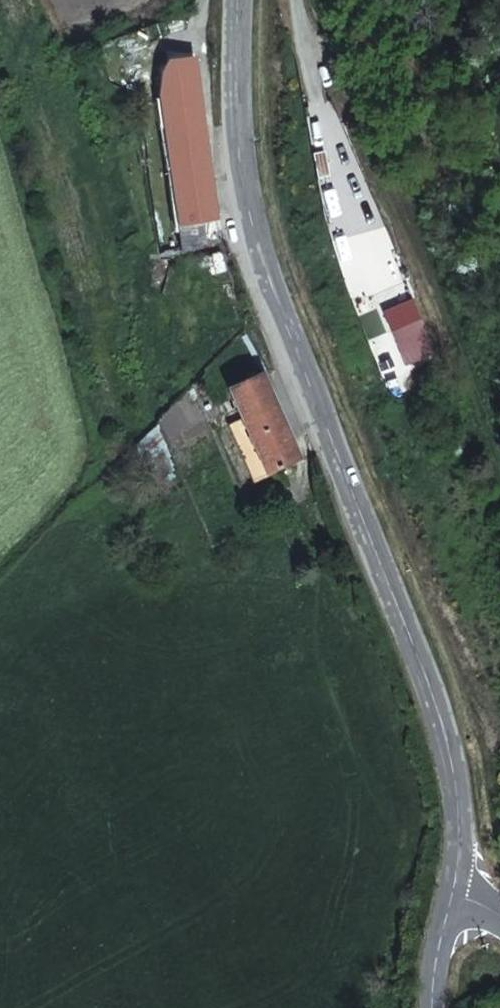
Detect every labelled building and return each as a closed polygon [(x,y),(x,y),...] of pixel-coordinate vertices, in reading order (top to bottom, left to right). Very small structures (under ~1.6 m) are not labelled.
[(210,213),(230,209),(188,57),(165,61),(157,102),(192,249),(211,246),(209,240),(214,240),(210,213)] [(220,241),(222,253),(240,251),(238,244),(236,238),(220,241)] [(262,371),(227,386),(264,470),(299,455),(262,371)]
